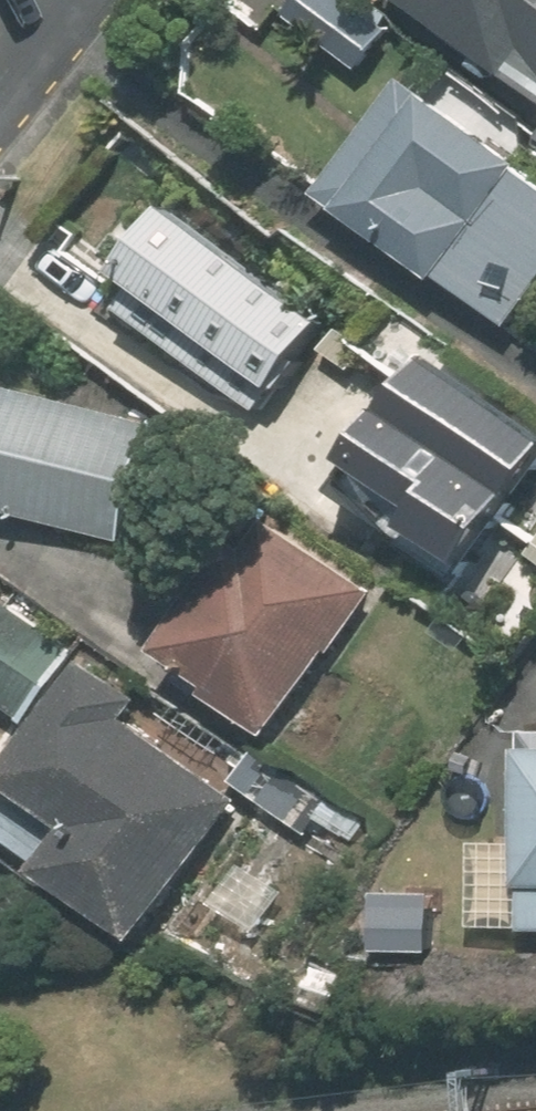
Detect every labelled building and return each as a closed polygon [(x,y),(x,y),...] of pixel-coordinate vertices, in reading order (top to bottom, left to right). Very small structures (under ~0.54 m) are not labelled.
[(535,86),(535,0),(425,0),(535,86)] [(323,190),(527,329),(535,317),(535,160),(405,71),(323,190)] [(336,320),(181,200),(133,263),(287,383),(336,320)] [(336,487),(464,585),(535,491),(535,422),(442,349),(336,487)] [(0,438),(0,505),(134,539),(164,421),(14,382),(0,438)] [(385,590),(264,503),(156,651),(278,739),(385,590)] [(81,650),(17,601),(0,624),(0,696),(30,719),(81,650)] [(135,713),(155,680),(92,643),(12,776),(89,822),(53,882),(159,945),(255,785),(135,713)] [(532,734),(527,840),(481,838),(477,922),(535,924),(535,734),(532,734)]
